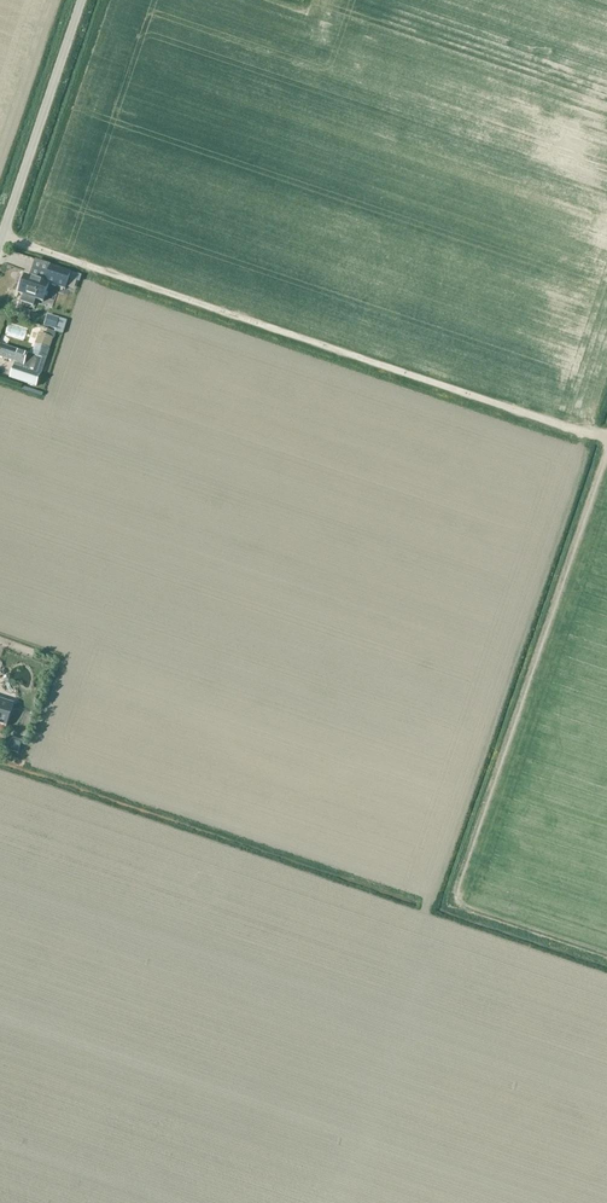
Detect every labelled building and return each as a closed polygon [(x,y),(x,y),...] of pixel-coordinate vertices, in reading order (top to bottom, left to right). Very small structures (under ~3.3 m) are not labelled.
[(23,276),(18,293),(23,295),(21,303),(33,307),(36,300),(43,302),(50,285),(65,290),(71,274),(35,261),(29,278),(23,276)] [(56,333),(63,335),(67,322),(53,317),(49,328),(56,330),(55,333),(56,333)] [(48,330),(46,336),(53,339),(54,339),(56,333),(55,333),(48,330)] [(50,349),(53,339),(46,336),(39,334),(35,344),(50,349)] [(36,388),(40,375),(37,374),(42,359),(28,354),(1,345),(0,347),(0,359),(15,364),(10,379),(36,388)] [(15,705),(0,700),(0,725),(7,727),(15,705)]
